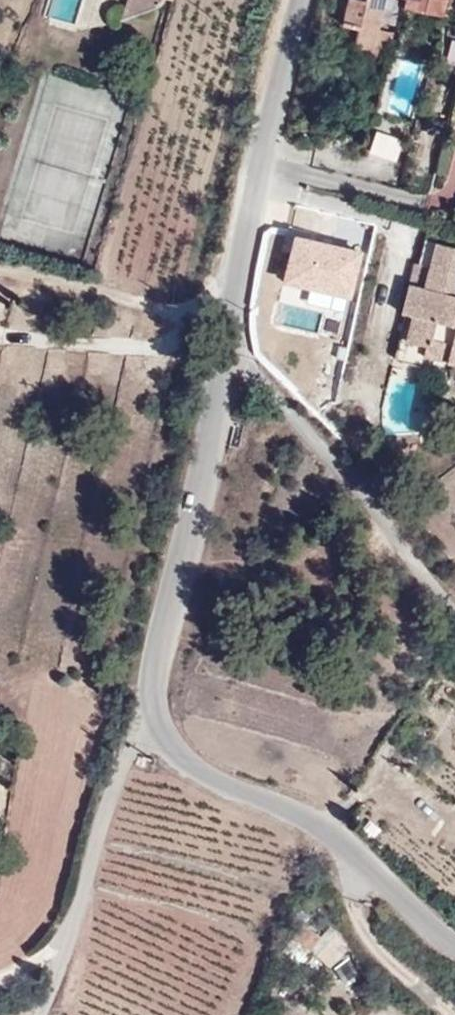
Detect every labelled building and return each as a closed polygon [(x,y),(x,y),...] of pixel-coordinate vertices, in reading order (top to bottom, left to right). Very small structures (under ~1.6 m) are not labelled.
[(75,20),(79,0),(49,0),(46,14),(75,20)] [(139,2),(170,10),(173,0),(140,0),(139,2)] [(399,53),(383,48),(392,3),(381,0),(370,0),(367,17),(348,15),(342,45),(363,50),(358,76),(393,82),(399,53)] [(454,10),(454,2),(448,0),(405,0),(402,17),(416,20),(430,23),(427,32),(449,36),(454,10)] [(131,29),(168,14),(170,10),(139,2),(131,29)] [(389,18),(384,42),(404,46),(409,22),(389,18)] [(427,32),(430,23),(416,20),(415,30),(427,32)] [(343,273),(349,243),(328,240),(323,270),(343,273)] [(438,252),(426,296),(412,292),(404,323),(415,326),(409,350),(430,356),(427,366),(454,373),(454,256),(438,252)] [(323,928),(306,913),(295,926),(312,941),(323,928)]
